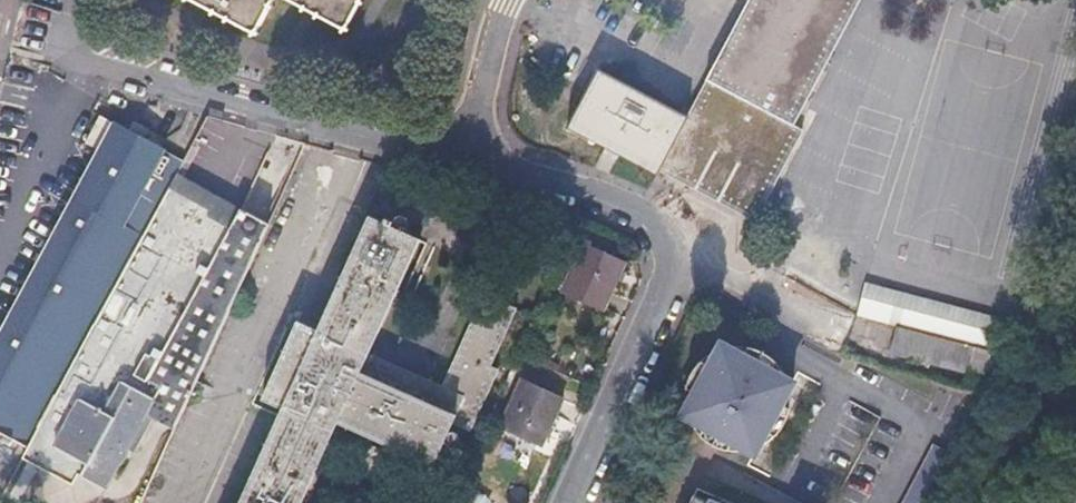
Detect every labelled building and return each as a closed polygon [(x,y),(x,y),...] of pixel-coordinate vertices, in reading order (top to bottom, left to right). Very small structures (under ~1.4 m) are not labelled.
[(255,38),(277,0),(184,0),(255,38)] [(342,33),(360,0),(280,0),(342,33)] [(686,120),(597,74),(568,129),(753,223),(801,134),(793,130),(863,0),(751,0),(686,120)] [(23,422),(35,428),(43,414),(53,395),(174,173),(180,161),(111,125),(0,334),(0,432),(13,438),(23,422)] [(174,173),(53,395),(43,414),(62,424),(88,375),(94,379),(48,465),(103,494),(122,459),(129,463),(148,429),(170,441),(267,224),(238,207),(174,173)] [(335,425),(429,468),(447,427),(466,435),(493,375),(486,372),(513,315),(482,300),(441,392),(365,359),(416,249),(365,225),(314,338),(295,330),(261,406),(280,415),(239,502),(299,502),(335,425)] [(561,293),(602,312),(623,265),(583,247),(561,293)] [(855,317),(893,328),(1005,358),(1014,325),(864,284),(855,317)] [(1005,358),(893,328),(888,350),(900,357),(962,373),(959,386),(995,396),(1005,358)] [(800,390),(724,347),(681,424),(761,466),(800,390)] [(522,381),(500,429),(540,448),(563,399),(522,381)] [(903,502),(941,502),(963,462),(934,444),(903,502)] [(719,496),(712,493),(708,501),(712,502),(716,502),(719,496)] [(708,501),(693,495),(689,502),(712,502),(708,501)]
